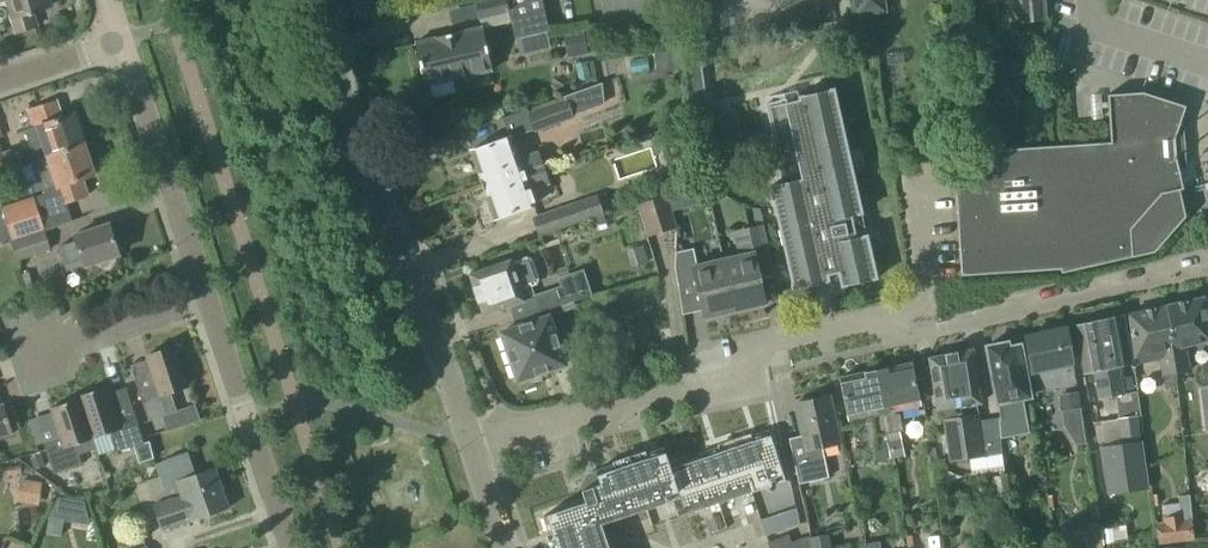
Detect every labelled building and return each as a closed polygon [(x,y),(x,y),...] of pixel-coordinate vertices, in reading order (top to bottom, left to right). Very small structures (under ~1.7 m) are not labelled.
[(8,1),(13,19),(9,20),(14,34),(36,27),(32,13),(51,7),(49,0),(0,0),(0,4),(8,1)] [(379,0),(351,0),(354,21),(381,17),(379,0)] [(547,33),(547,32),(549,31),(541,0),(481,0),(474,2),(479,22),(509,15),(514,39),(517,38),(517,39),(547,33)] [(854,17),(887,14),(885,0),(852,0),(854,17)] [(1022,20),(1045,19),(1044,0),(1020,0),(1022,20)] [(425,86),(492,71),(481,27),(415,42),(425,86)] [(547,33),(517,39),(521,57),(551,50),(547,33)] [(696,156),(712,154),(699,54),(683,56),(696,156)] [(573,116),(605,105),(602,83),(564,96),(564,99),(534,110),(526,113),(524,109),(502,118),(509,137),(470,151),(482,185),(543,164),(538,151),(518,158),(512,138),(533,131),(534,133),(574,119),(573,116)] [(862,213),(833,89),(798,96),(799,100),(786,103),(785,99),(765,104),(783,183),(770,186),(779,230),(782,229),(786,246),(783,246),(793,289),(827,281),(829,289),(876,279),(866,235),(855,238),(851,216),(862,213)] [(1175,157),(1174,139),(1185,107),(1142,93),(1107,95),(1110,143),(1047,147),(1006,150),(991,151),(955,191),(961,276),(1060,270),(1061,273),(1154,252),(1185,217),(1179,190),(1182,189),(1175,157)] [(34,161),(84,145),(74,114),(63,117),(57,100),(27,110),(32,127),(24,130),(34,161)] [(743,149),(734,112),(719,115),(727,152),(743,149)] [(9,169),(0,141),(0,173),(9,169)] [(34,161),(29,162),(50,188),(41,196),(37,197),(41,212),(90,196),(84,179),(94,176),(84,145),(34,161)] [(690,162),(673,166),(679,187),(696,182),(690,162)] [(543,164),(482,185),(494,220),(535,205),(530,191),(550,184),(543,164)] [(538,237),(604,215),(597,195),(532,217),(538,237)] [(647,237),(677,228),(666,195),(637,204),(647,237)] [(12,241),(44,231),(33,197),(1,207),(12,241)] [(14,258),(8,241),(9,240),(0,213),(0,262),(14,258)] [(84,266),(119,255),(109,224),(74,236),(76,241),(58,247),(66,271),(84,266)] [(738,255),(723,259),(735,311),(766,304),(760,278),(774,275),(768,249),(763,225),(732,231),(738,255)] [(16,261),(51,250),(44,231),(12,241),(10,241),(16,261)] [(694,277),(704,318),(735,311),(723,259),(694,265),(690,249),(676,253),(674,270),(676,281),(694,277)] [(511,260),(469,274),(483,316),(508,307),(514,322),(592,295),(584,269),(557,278),(560,286),(534,295),(531,287),(536,285),(538,280),(532,260),(526,257),(511,262),(511,260)] [(1186,346),(1207,341),(1207,329),(1204,297),(1166,306),(1172,350),(1176,368),(1176,373),(1189,371),(1186,346)] [(1176,368),(1172,350),(1166,306),(1128,314),(1134,358),(1158,353),(1161,377),(1162,377),(1164,388),(1177,387),(1176,374),(1176,373),(1176,368)] [(549,316),(500,332),(517,381),(565,364),(549,316)] [(1124,394),(1119,366),(1132,364),(1122,316),(1074,326),(1084,373),(1092,371),(1098,400),(1124,394)] [(1035,394),(1075,384),(1071,364),(1072,363),(1065,328),(1024,337),(1031,372),(1035,394)] [(1015,418),(1026,416),(1023,404),(1022,400),(1031,398),(1018,339),(985,346),(1001,421),(1015,418)] [(148,421),(177,412),(170,393),(188,386),(175,346),(146,356),(147,360),(130,366),(148,421)] [(979,421),(976,404),(980,403),(972,350),(947,354),(954,399),(957,399),(963,436),(945,439),(949,462),(969,459),(971,476),(1003,471),(1001,454),(998,418),(979,421)] [(957,399),(954,399),(947,354),(928,357),(937,410),(940,410),(945,439),(963,436),(957,399)] [(895,414),(894,410),(919,405),(910,363),(875,370),(890,444),(893,458),(904,456),(901,439),(900,440),(899,432),(902,431),(899,413),(895,414)] [(893,458),(890,444),(875,370),(840,378),(848,420),(874,415),(874,419),(871,420),(874,437),(875,437),(877,446),(880,445),(883,460),(893,458)] [(78,396),(92,439),(109,433),(115,453),(133,447),(144,443),(126,388),(108,393),(106,387),(78,396)] [(1061,414),(1080,411),(1077,391),(1058,395),(1061,414)] [(90,439),(92,439),(78,396),(77,397),(78,400),(51,408),(57,428),(52,430),(55,439),(43,443),(53,473),(82,464),(77,450),(92,445),(90,439)] [(798,485),(828,478),(821,447),(838,444),(828,396),(795,403),(802,435),(788,438),(798,485)] [(13,434),(3,405),(0,406),(0,438),(13,434)] [(1107,494),(1147,488),(1140,442),(1137,416),(1116,418),(1120,445),(1100,448),(1107,494)] [(768,431),(668,464),(663,448),(595,471),(596,473),(587,476),(582,486),(584,490),(581,491),(585,502),(543,516),(554,547),(608,547),(600,524),(678,498),(684,514),(784,481),(768,431)] [(144,443),(133,447),(139,463),(153,458),(148,442),(144,443)] [(195,475),(187,452),(163,460),(173,489),(179,487),(181,495),(154,505),(162,531),(229,508),(215,468),(195,475)] [(41,455),(30,459),(34,470),(44,467),(41,455)] [(21,477),(18,497),(39,500),(42,480),(21,477)] [(788,528),(799,524),(796,509),(783,513),(788,528)] [(1184,519),(1183,515),(1161,517),(1162,522),(1155,523),(1157,545),(1194,540),(1191,518),(1184,519)] [(1104,543),(1114,542),(1112,528),(1102,529),(1104,543)] [(788,534),(780,537),(780,538),(767,543),(768,547),(811,547),(809,536),(791,542),(788,534)]
